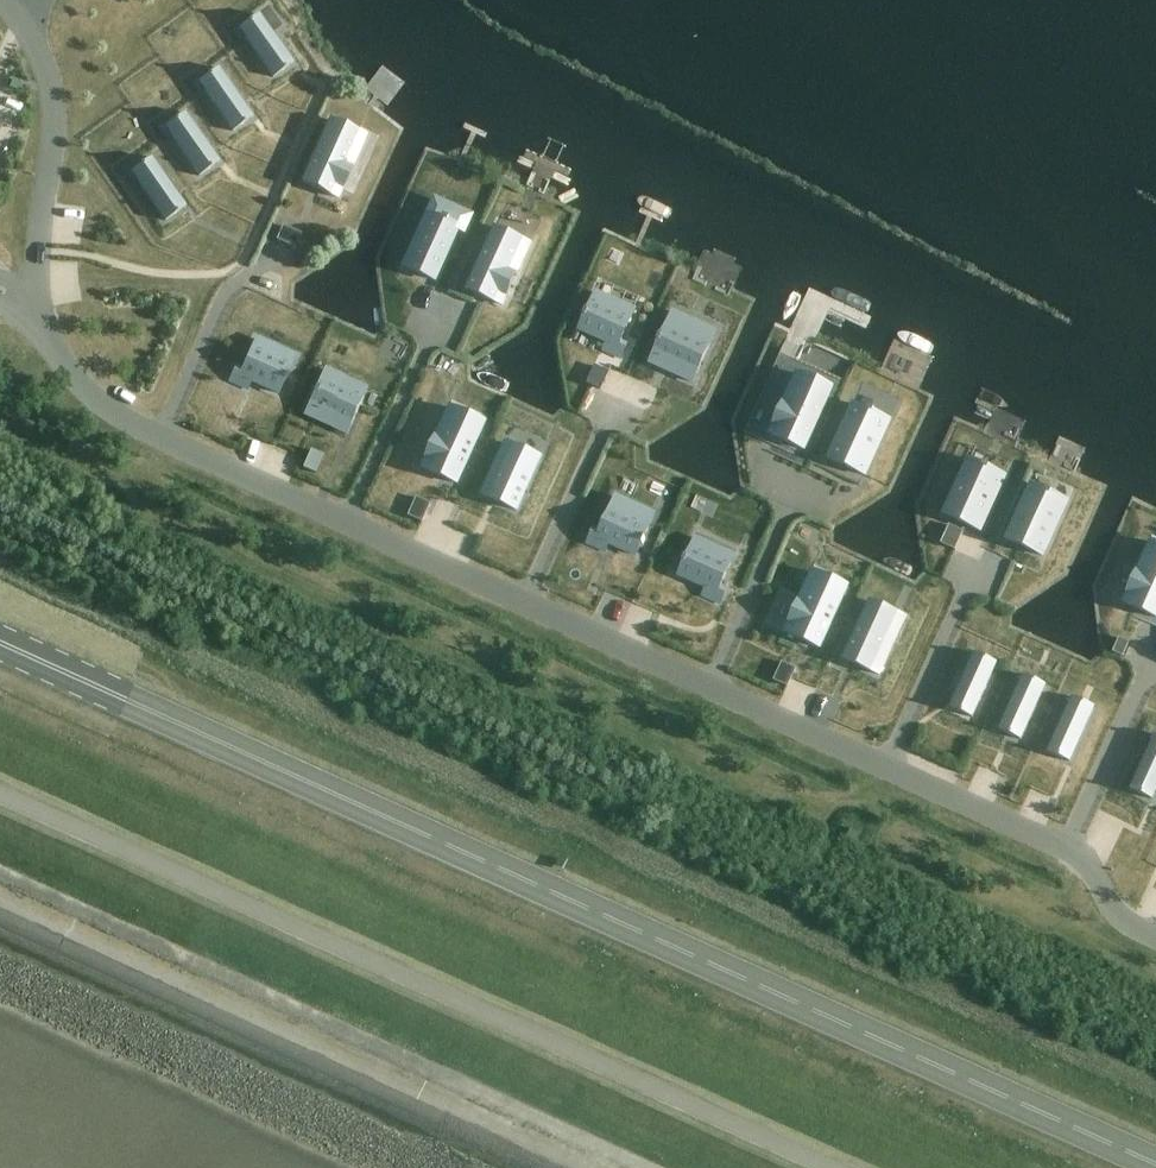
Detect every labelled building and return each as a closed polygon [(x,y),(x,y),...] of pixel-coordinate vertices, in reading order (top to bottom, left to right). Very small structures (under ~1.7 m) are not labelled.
[(265,24),(245,38),(273,78),(293,64),(265,24)] [(226,80),(206,94),(233,132),(252,118),(226,80)] [(193,125),(173,139),(199,177),(219,162),(193,125)] [(327,128),(302,182),(336,198),(341,189),(342,190),(343,188),(341,187),(349,168),(352,169),(353,167),(344,163),(354,140),(327,128)] [(159,170),(139,184),(165,221),(185,207),(159,170)] [(423,227),(405,267),(434,280),(458,227),(450,223),(451,221),(445,219),(444,221),(436,217),(430,230),(423,227)] [(283,226),(276,240),(294,248),(301,234),(283,226)] [(492,236),(468,290),(502,306),(517,274),(508,270),(518,247),(492,236)] [(585,318),(579,330),(607,342),(603,350),(621,358),(627,346),(620,343),(632,318),(593,300),(587,312),(586,312),(583,317),(585,318)] [(659,343),(650,363),(693,383),(710,345),(667,326),(661,338),(660,337),(657,342),(659,343)] [(235,369),(229,381),(247,389),(251,381),(278,394),(284,382),(285,382),(287,377),(286,376),(291,364),(252,346),(241,372),(235,369)] [(313,395),(304,415),(348,434),(365,397),(321,377),(316,389),(314,388),(312,394),(313,395)] [(784,403),(769,434),(804,450),(828,396),(801,383),(791,406),(784,403)] [(854,404),(828,459),(864,475),(889,420),(874,413),(875,412),(869,409),(869,411),(854,404)] [(444,422),(423,468),(457,484),(481,430),(454,417),(451,425),(444,422)] [(497,463),(482,495),(516,511),(537,466),(509,454),(504,467),(497,463)] [(969,459),(944,515),(979,531),(1005,476),(969,459)] [(1031,485),(1006,540),(1042,556),(1067,501),(1031,485)] [(417,498),(409,516),(422,522),(431,504),(417,498)] [(593,531),(587,543),(605,551),(609,544),(636,556),(641,544),(643,545),(645,539),(644,539),(649,527),(610,509),(599,534),(593,531)] [(949,526),(941,544),(955,550),(963,532),(949,526)] [(684,563),(679,575),(706,588),(703,595),(720,603),(726,592),(720,589),(731,564),(692,546),(687,558),(685,557),(683,563),(684,563)] [(1123,603),(1155,618),(1155,553),(1155,552),(1145,575),(1136,571),(1135,573),(1137,574),(1129,592),(1126,591),(1125,593),(1127,594),(1123,603)] [(789,624),(785,633),(819,648),(844,594),(817,582),(806,604),(798,600),(797,602),(799,603),(791,622),(788,621),(787,623),(789,624)] [(867,611),(844,660),(879,675),(893,643),(886,640),(894,623),(867,611)] [(1119,639),(1113,652),(1122,657),(1128,643),(1119,639)] [(782,663),(774,681),(788,687),(796,669),(782,663)] [(970,664),(950,708),(972,718),(992,674),(970,664)] [(1019,686),(999,730),(1021,740),(1041,696),(1019,686)] [(1068,708),(1048,752),(1070,762),(1090,718),(1068,708)] [(1130,790),(1152,800),(1155,791),(1155,748),(1150,746),(1130,790)]
